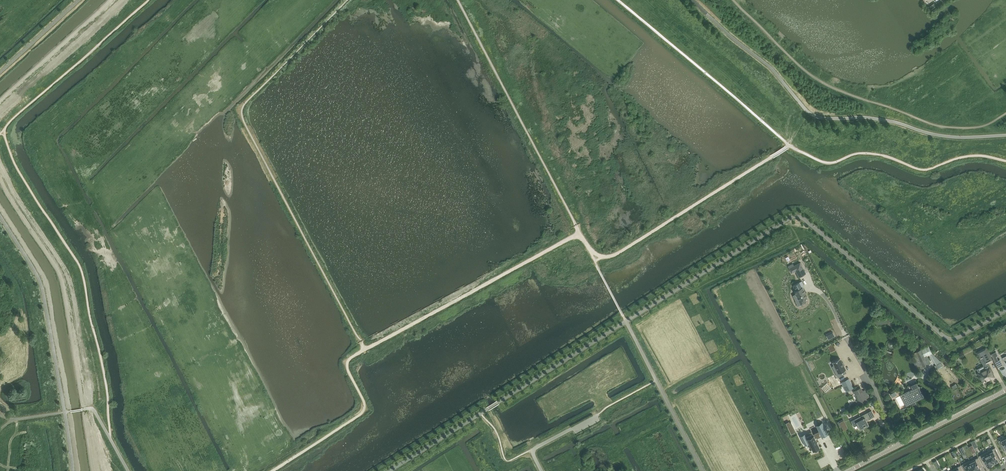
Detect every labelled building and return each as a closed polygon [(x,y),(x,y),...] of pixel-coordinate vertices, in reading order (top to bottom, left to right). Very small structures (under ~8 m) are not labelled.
[(806,273),(800,262),(788,268),(791,273),(796,271),(799,277),(806,273)] [(793,285),(795,291),(794,292),(795,294),(793,295),(796,301),(798,306),(805,302),(804,299),(807,297),(805,292),(806,292),(804,286),(802,281),(793,285)] [(852,356),(850,352),(843,338),(833,343),(843,361),(852,356)] [(914,353),(916,357),(912,359),(916,367),(920,365),(921,367),(928,364),(925,357),(932,354),(928,346),(914,353)] [(978,352),(981,358),(983,357),(986,363),(992,360),(986,348),(978,352)] [(992,354),(998,367),(1003,365),(1000,359),(998,360),(996,356),(998,355),(996,352),(992,354)] [(840,358),(832,362),(834,365),(832,366),(835,371),(836,370),(838,374),(840,373),(841,375),(846,372),(845,370),(846,370),(840,358)] [(989,366),(979,371),(981,375),(981,376),(984,381),(986,380),(986,381),(987,380),(995,376),(990,368),(989,366)] [(849,378),(841,382),(846,392),(854,388),(849,378)] [(915,401),(924,396),(917,382),(911,386),(912,389),(902,394),(907,403),(914,400),(915,401)] [(863,391),(861,387),(853,391),(855,395),(858,394),(861,399),(858,400),(860,405),(867,402),(866,399),(870,396),(866,390),(863,391)] [(876,401),(871,404),(875,412),(881,410),(876,401)] [(867,420),(874,417),(871,411),(851,421),(854,427),(858,425),(860,429),(869,425),(867,420)] [(844,420),(839,422),(843,430),(848,428),(844,420)] [(789,421),(786,423),(791,434),(796,432),(791,422),(790,423),(789,421)] [(805,434),(801,437),(805,445),(809,443),(812,450),(819,446),(816,439),(821,436),(822,437),(828,434),(823,423),(817,427),(819,431),(806,437),(805,434)] [(995,447),(987,452),(993,463),(999,461),(998,460),(1001,459),(995,447)] [(987,452),(979,456),(985,467),(988,466),(993,463),(987,452)] [(970,460),(975,470),(978,470),(981,469),(980,467),(983,466),(979,457),(971,461),(970,460)] [(962,465),(965,470),(975,470),(970,460),(962,465)]
